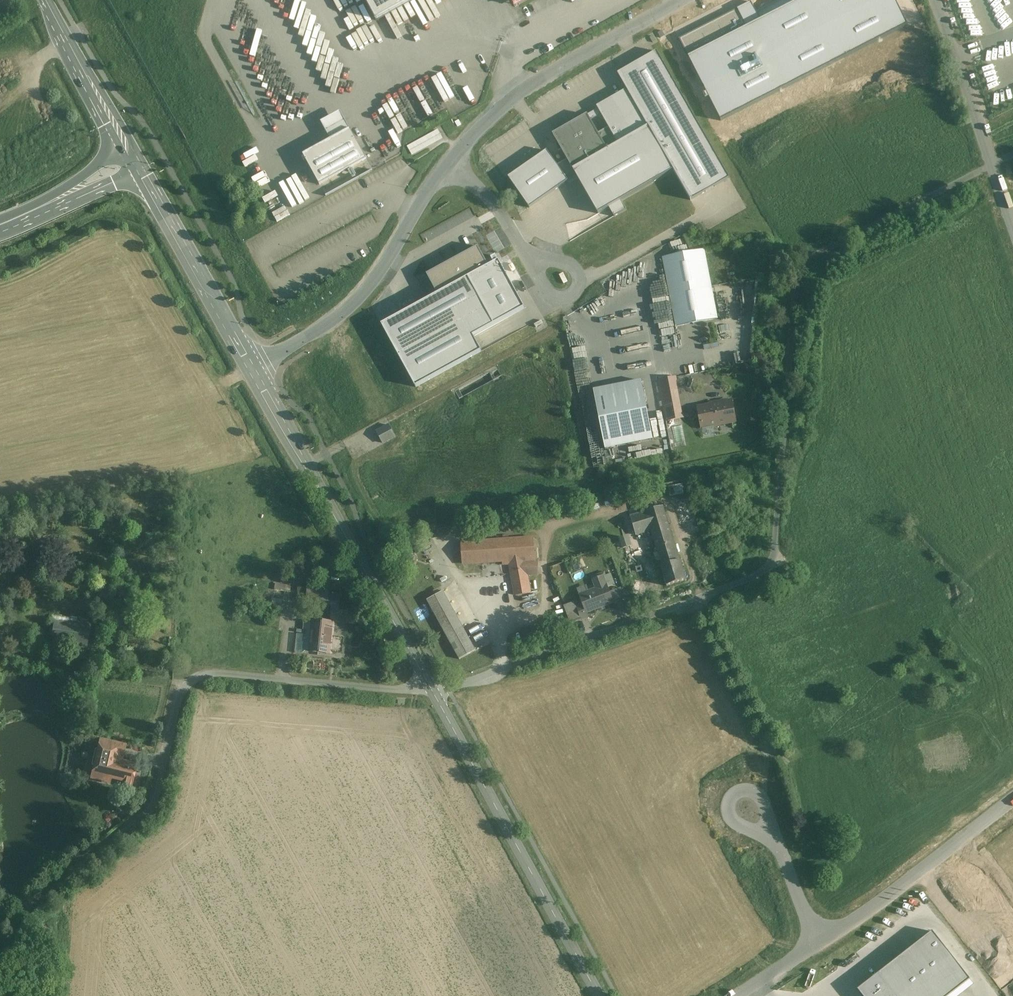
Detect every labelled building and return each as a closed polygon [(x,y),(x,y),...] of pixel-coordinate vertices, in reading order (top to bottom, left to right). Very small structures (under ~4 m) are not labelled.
[(374,21),(413,0),(363,0),(374,21)] [(797,0),(780,0),(756,12),(751,3),(679,40),(688,58),(798,2),(797,0)] [(688,58),(721,122),(908,27),(894,0),(801,0),(798,2),(688,58)] [(657,50),(618,73),(627,88),(673,169),(690,200),(729,177),(657,50)] [(673,169),(627,88),(553,132),(568,159),(576,173),(596,211),(608,205),(620,198),(673,169)] [(331,141),(350,130),(340,112),(321,122),(331,141)] [(331,141),(304,155),(320,185),(366,159),(350,130),(331,141)] [(439,131),(408,148),(412,155),(443,138),(439,131)] [(576,173),(568,159),(557,166),(567,179),(576,173)] [(261,162),(248,168),(261,196),(275,190),(261,162)] [(620,198),(608,205),(615,217),(627,210),(620,198)] [(287,207),(274,212),(277,221),(291,216),(287,207)] [(427,275),(437,295),(450,288),(468,278),(489,267),(478,247),(427,275)] [(704,250),(663,258),(677,327),(716,319),(704,250)] [(437,295),(382,325),(416,388),(482,352),(473,337),(525,309),(499,261),(489,267),(468,278),(450,288),(437,295)] [(674,378),(658,381),(666,421),(682,418),(674,378)] [(641,381),(593,391),(605,450),(653,440),(641,381)] [(732,402),(698,408),(702,428),(711,426),(713,428),(720,426),(720,425),(735,422),(732,402)] [(388,426),(377,432),(383,443),(394,437),(388,426)] [(663,507),(631,517),(636,536),(651,531),(662,567),(661,567),(667,587),(687,581),(681,562),(679,563),(663,507)] [(622,549),(632,548),(631,537),(621,538),(622,549)] [(533,538),(461,543),(463,564),(503,561),(503,565),(510,564),(511,572),(516,570),(521,595),(530,594),(525,563),(535,562),(533,538)] [(582,604),(577,606),(582,620),(589,617),(587,613),(614,603),(613,602),(618,600),(619,602),(625,600),(621,589),(615,591),(616,593),(611,595),(604,577),(593,581),(597,591),(580,598),(582,604)] [(332,607),(339,608),(341,594),(329,593),(330,584),(308,582),(308,587),(306,605),(332,607)] [(306,611),(306,605),(308,587),(298,587),(297,602),(301,603),(300,610),(306,611)] [(442,593),(428,601),(459,660),(475,651),(442,593)] [(332,612),(331,623),(347,625),(347,613),(340,612),(332,612)] [(77,626),(54,622),(51,640),(87,646),(91,621),(80,620),(77,626)] [(331,623),(312,621),(311,635),(309,652),(331,654),(330,656),(343,657),(347,625),(331,623)] [(309,652),(311,635),(297,634),(295,653),(308,654),(309,652)] [(132,742),(100,735),(92,777),(135,785),(139,767),(128,765),(132,742)] [(859,995),(954,995),(970,983),(933,935),(858,994),(859,995)]
